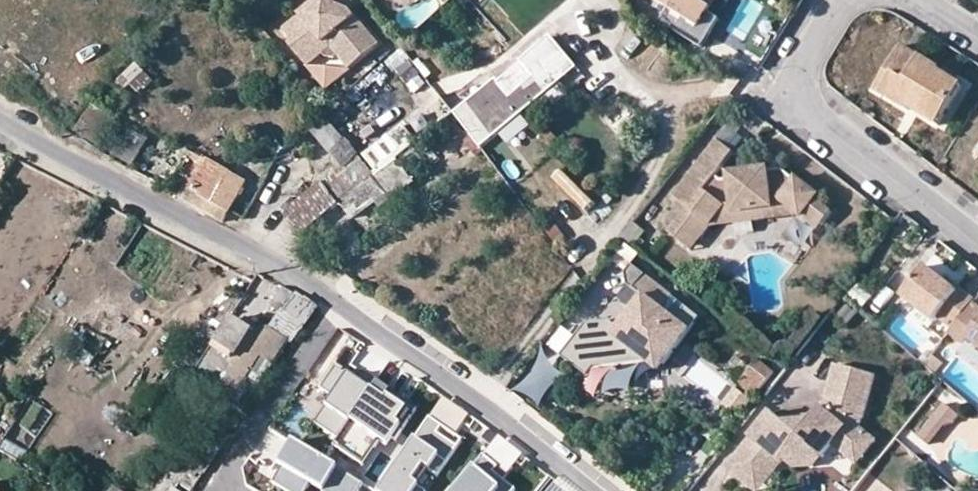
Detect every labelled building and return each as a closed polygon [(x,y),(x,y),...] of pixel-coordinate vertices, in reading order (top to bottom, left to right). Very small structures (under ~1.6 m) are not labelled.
[(307,67),(324,53),(330,55),(334,54),(337,51),(349,65),(377,40),(357,19),(354,13),(347,7),(337,3),(334,0),(317,0),(284,28),(293,41),(290,45),(307,67)] [(678,14),(670,27),(697,44),(706,31),(695,24),(706,6),(710,0),(654,0),(678,14)] [(717,13),(706,6),(695,24),(706,31),(717,13)] [(454,114),(472,136),(568,58),(551,38),(499,81),(496,78),(454,114)] [(939,70),(940,67),(900,42),(885,67),(891,72),(880,89),(908,106),(910,104),(914,98),(922,102),(918,109),(938,121),(962,84),(939,70)] [(481,146),(517,116),(576,68),(568,58),(472,136),(481,146)] [(136,60),(121,77),(137,92),(152,74),(136,60)] [(873,84),(880,89),(891,72),(885,67),(873,84)] [(914,98),(910,104),(918,109),(922,102),(914,98)] [(93,104),(77,132),(102,147),(118,120),(93,104)] [(346,165),(359,155),(325,115),(312,126),(346,165)] [(132,130),(127,141),(122,139),(113,155),(134,165),(147,139),(132,130)] [(729,165),(735,157),(719,143),(712,152),(729,165)] [(730,179),(730,182),(723,183),(717,179),(729,165),(712,152),(673,199),(688,211),(669,236),(686,249),(697,236),(702,240),(712,228),(724,213),(724,209),(729,209),(731,214),(770,203),(770,198),(777,196),(791,208),(809,221),(822,204),(806,193),(809,188),(791,176),(787,174),(781,180),(777,178),(770,179),(768,171),(767,168),(730,179)] [(203,159),(187,186),(229,213),(246,184),(212,164),(203,159)] [(339,203),(353,217),(383,194),(389,199),(413,179),(398,162),(381,174),(378,172),(375,175),(365,164),(329,192),(339,203)] [(768,171),(770,179),(777,178),(781,180),(787,174),(778,169),(768,171)] [(285,216),(301,234),(339,203),(329,192),(323,184),(285,216)] [(187,186),(181,197),(222,223),(229,213),(187,186)] [(724,213),(712,228),(791,208),(777,196),(770,198),(770,203),(731,214),(729,209),(724,209),(724,213)] [(686,249),(691,253),(702,240),(697,236),(686,249)] [(584,327),(561,362),(588,380),(595,371),(647,361),(659,370),(697,314),(682,304),(673,317),(659,308),(668,294),(626,266),(620,274),(623,286),(639,297),(630,311),(617,330),(607,323),(584,327)] [(956,288),(954,292),(941,282),(921,267),(898,296),(931,321),(933,318),(939,311),(954,324),(968,307),(972,302),(974,300),(956,288)] [(954,292),(956,288),(944,278),(941,282),(954,292)] [(639,297),(623,286),(614,299),(630,311),(639,297)] [(294,296),(281,289),(269,308),(281,317),(294,296)] [(316,307),(294,296),(281,317),(273,329),(292,341),(316,307)] [(972,302),(968,307),(977,315),(977,307),(972,302)] [(964,339),(977,350),(977,315),(968,307),(954,324),(949,331),(946,335),(960,345),(964,339)] [(939,311),(933,318),(949,331),(954,324),(939,311)] [(203,390),(208,393),(247,332),(228,319),(196,370),(179,359),(160,388),(172,395),(176,398),(184,390),(197,397),(203,390)] [(952,353),(977,374),(977,350),(964,339),(960,345),(952,353)] [(228,405),(242,415),(272,368),(258,359),(228,405)] [(755,360),(738,385),(756,397),(772,372),(755,360)] [(359,379),(336,363),(321,384),(334,392),(315,420),(384,467),(424,408),(366,369),(359,379)] [(814,407),(807,418),(783,421),(774,413),(770,410),(729,465),(751,482),(761,466),(769,472),(783,455),(792,443),(809,442),(819,449),(828,436),(845,448),(864,426),(855,418),(858,413),(871,376),(834,363),(823,396),(814,407)] [(739,391),(727,408),(732,411),(743,394),(739,391)] [(943,423),(949,416),(937,406),(929,417),(940,424),(941,423),(943,423)] [(807,418),(814,407),(774,413),(783,421),(807,418)] [(368,490),(428,490),(429,490),(413,478),(421,467),(439,480),(466,442),(449,430),(453,424),(424,408),(384,467),(368,490)] [(940,424),(929,417),(914,436),(924,443),(940,424)] [(34,439),(15,423),(0,440),(0,444),(17,459),(34,439)] [(874,434),(864,426),(845,448),(856,457),(874,434)] [(292,436),(278,458),(283,461),(271,479),(290,490),(304,490),(311,481),(327,490),(358,490),(365,481),(292,436)] [(819,449),(809,442),(792,443),(783,455),(792,462),(811,460),(819,449)] [(483,452),(449,490),(508,490),(511,487),(492,471),(498,464),(483,452)] [(769,472),(761,466),(751,482),(758,488),(769,472)]
